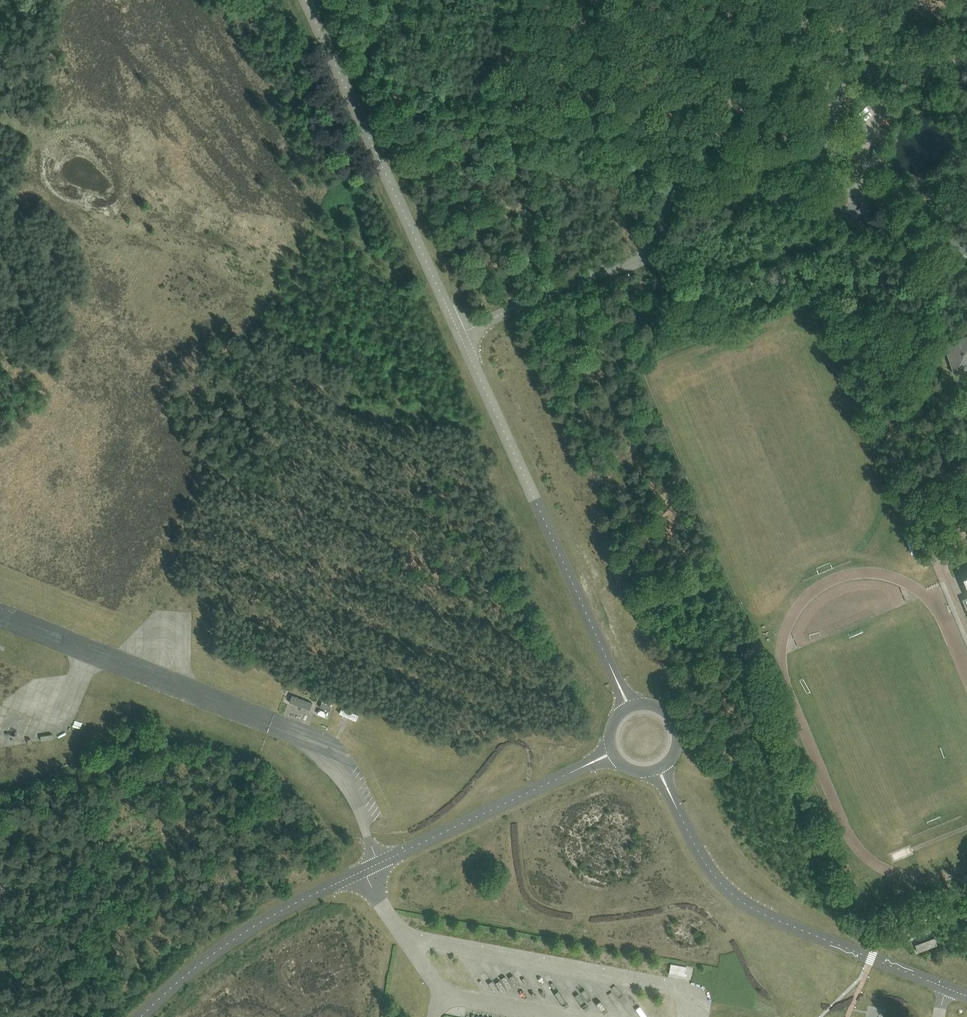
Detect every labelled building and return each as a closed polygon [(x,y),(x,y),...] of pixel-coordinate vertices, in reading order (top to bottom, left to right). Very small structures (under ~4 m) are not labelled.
[(944,344),(954,373),(966,368),(966,337),(944,344)] [(289,702),(310,710),(313,703),(292,695),(289,702)] [(324,696),(322,700),(333,704),(335,700),(324,696)] [(320,707),(329,711),(331,706),(322,702),(320,707)] [(915,945),(918,952),(937,945),(935,938),(915,945)] [(669,973),(685,976),(686,966),(671,964),(669,973)]
